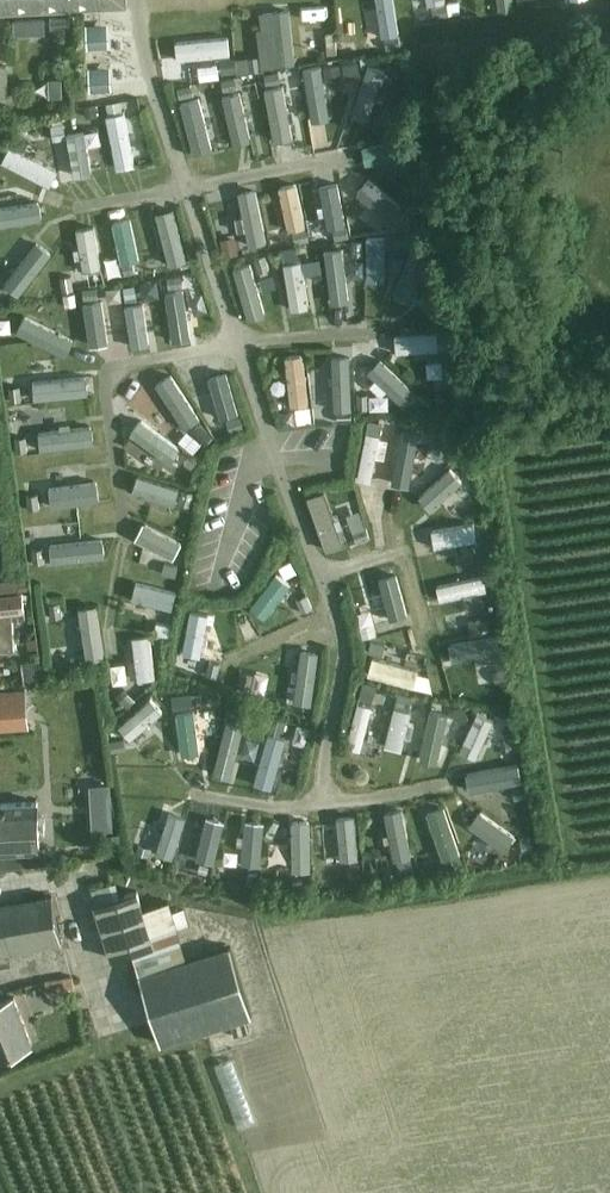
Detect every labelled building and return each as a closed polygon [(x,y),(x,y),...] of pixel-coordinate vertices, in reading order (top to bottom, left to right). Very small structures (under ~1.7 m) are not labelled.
[(120,0),(0,0),(0,10),(120,4),(120,0)] [(310,43),(309,0),(279,0),(280,43),(310,43)] [(321,9),(345,9),(345,0),(321,0),(321,9)] [(389,20),(420,13),(417,0),(385,0),(389,20)] [(458,2),(446,4),(448,15),(460,13),(458,2)] [(446,4),(432,6),(434,18),(448,16),(448,15),(446,4)] [(44,18),(14,19),(14,34),(45,32),(44,18)] [(104,25),(86,26),(87,48),(105,47),(104,25)] [(335,31),(326,31),(327,54),(337,53),(336,36),(335,31)] [(255,36),(257,52),(281,49),(279,33),(255,36)] [(353,35),(336,36),(337,53),(354,52),(353,35)] [(206,58),(205,38),(180,39),(181,59),(206,58)] [(235,40),(219,41),(220,57),(237,55),(235,40)] [(111,70),(136,70),(135,41),(110,42),(111,70)] [(260,57),(236,60),(237,73),(237,74),(261,72),(260,57)] [(236,58),(220,59),(221,74),(237,73),(236,60),(236,58)] [(300,60),(284,63),(292,108),(308,105),(300,60)] [(358,60),(342,63),(345,79),(361,76),(358,60)] [(388,61),(385,70),(396,74),(399,65),(388,61)] [(340,63),(324,66),(327,86),(343,83),(340,63)] [(8,95),(7,65),(0,65),(0,96),(8,95)] [(106,68),(88,69),(89,91),(107,90),(106,68)] [(279,70),(264,72),(266,88),(281,86),(279,70)] [(236,77),(221,80),(224,92),(238,89),(236,77)] [(62,79),(48,79),(49,97),(62,97),(62,79)] [(190,84),(178,87),(180,99),(193,96),(190,84)] [(120,100),(105,103),(108,114),(122,111),(120,100)] [(100,103),(84,106),(86,114),(86,117),(102,115),(100,103)] [(65,124),(52,126),(55,142),(68,139),(65,124)] [(350,214),(369,208),(354,162),(336,168),(350,214)] [(294,176),(311,207),(328,198),(311,166),(294,176)] [(421,167),(411,168),(413,182),(423,181),(421,167)] [(285,219),(280,174),(262,176),(267,222),(285,219)] [(19,203),(59,201),(59,179),(18,181),(19,203)] [(429,207),(429,192),(412,192),(413,207),(429,207)] [(398,195),(368,195),(368,211),(399,211),(398,195)] [(422,211),(409,212),(411,227),(424,225),(422,211)] [(103,214),(107,257),(122,255),(118,213),(103,214)] [(323,224),(308,227),(311,239),(325,236),(323,224)] [(305,228),(292,230),(294,242),(308,240),(306,228),(305,228)] [(402,230),(397,243),(408,247),(413,234),(402,230)] [(420,232),(416,243),(431,248),(435,238),(420,232)] [(235,235),(221,238),(224,255),(239,252),(235,235)] [(363,241),(352,241),(352,256),(363,256),(363,241)] [(290,246),(279,250),(282,260),(293,257),(290,246)] [(265,255),(254,258),(258,272),(269,269),(265,255)] [(132,262),(122,264),(125,274),(135,272),(132,262)] [(452,285),(457,270),(442,264),(436,279),(452,285)] [(148,304),(163,303),(159,266),(144,268),(148,304)] [(101,270),(89,272),(91,284),(103,282),(101,270)] [(70,276),(59,277),(61,292),(73,290),(70,276)] [(196,276),(184,279),(188,292),(199,290),(196,276)] [(134,285),(123,287),(124,297),(136,296),(134,285)] [(96,287),(83,289),(84,299),(97,297),(96,287)] [(74,293),(63,295),(65,306),(76,305),(74,293)] [(101,301),(84,304),(89,343),(107,341),(101,301)] [(453,329),(441,330),(442,338),(454,337),(453,329)] [(447,338),(448,358),(467,358),(466,337),(447,338)] [(409,340),(395,353),(427,387),(441,374),(409,340)] [(313,342),(314,401),(328,401),(327,342),(313,342)] [(202,407),(220,395),(193,354),(175,366),(202,407)] [(346,363),(329,365),(331,383),(348,381),(346,363)] [(348,383),(330,387),(332,400),(350,397),(348,383)] [(20,385),(9,387),(10,400),(22,399),(20,385)] [(451,390),(435,392),(436,404),(452,402),(451,390)] [(368,394),(357,394),(358,408),(368,408),(368,394)] [(389,406),(376,456),(403,463),(409,440),(402,438),(409,412),(389,406)] [(212,431),(223,419),(210,408),(199,421),(212,431)] [(309,408),(295,409),(296,424),(308,423),(308,422),(308,421),(308,420),(309,420),(309,419),(310,419),(310,418),(309,408)] [(351,411),(335,411),(336,422),(351,422),(351,411)] [(239,416),(225,421),(229,432),(242,428),(239,416)] [(369,421),(366,433),(380,436),(382,424),(369,421)] [(199,422),(191,429),(203,443),(211,437),(199,422)] [(438,423),(427,423),(427,437),(438,436),(438,423)] [(26,437),(14,438),(15,452),(27,451),(26,437)] [(187,456),(183,462),(191,468),(196,462),(187,456)] [(471,456),(460,458),(462,471),(473,469),(471,456)] [(183,490),(180,504),(190,507),(194,493),(183,490)] [(37,494),(26,495),(27,509),(39,508),(37,494)] [(383,513),(382,499),(365,501),(366,515),(383,513)] [(497,500),(453,502),(454,521),(498,519),(497,500)] [(198,528),(201,513),(164,503),(160,518),(198,528)] [(450,508),(431,510),(434,531),(452,530),(450,508)] [(113,519),(79,523),(82,547),(115,544),(113,519)] [(365,532),(352,536),(355,547),(369,543),(365,532)] [(43,548),(32,549),(33,563),(44,562),(43,548)] [(490,557),(479,558),(480,571),(491,570),(490,557)] [(164,563),(161,575),(174,579),(177,566),(164,563)] [(409,577),(392,581),(399,610),(434,601),(429,581),(411,585),(409,577)] [(23,611),(23,594),(0,596),(0,652),(14,651),(11,612),(23,611)] [(307,595),(296,599),(300,611),(311,607),(307,595)] [(61,602),(50,604),(52,620),(63,619),(61,602)] [(480,620),(469,622),(471,634),(483,632),(480,620)] [(503,669),(518,667),(511,621),(497,623),(503,669)] [(156,622),(153,633),(169,637),(171,626),(156,622)] [(373,622),(359,626),(362,637),(376,633),(373,622)] [(405,647),(445,657),(449,642),(409,631),(405,647)] [(370,641),(367,652),(381,655),(383,644),(370,641)] [(209,661),(205,675),(217,678),(220,664),(209,661)] [(24,663),(22,663),(24,685),(27,684),(39,684),(37,662),(24,663)] [(240,670),(237,687),(251,689),(254,673),(240,670)] [(506,671),(493,673),(494,682),(508,680),(506,671)] [(401,727),(405,710),(387,706),(392,684),(378,680),(369,720),(401,727)] [(362,682),(357,698),(371,703),(376,687),(362,682)] [(200,732),(217,730),(213,687),(196,689),(200,732)] [(124,688),(116,695),(127,708),(136,701),(124,688)] [(492,737),(503,712),(512,716),(519,697),(496,688),(478,731),(492,737)] [(0,691),(0,731),(27,729),(24,690),(0,691)] [(399,692),(396,704),(410,708),(413,696),(399,692)] [(191,693),(172,695),(174,709),(193,706),(191,693)] [(240,738),(257,741),(264,701),(247,698),(240,738)] [(464,704),(454,708),(459,723),(469,719),(464,704)] [(231,708),(227,721),(240,725),(244,712),(231,708)] [(322,736),(327,721),(312,716),(307,731),(322,736)] [(270,717),(267,731),(283,735),(287,721),(270,717)] [(121,738),(110,740),(111,752),(123,751),(121,738)] [(518,738),(505,740),(506,752),(520,751),(518,738)] [(194,759),(150,764),(152,783),(196,778),(194,759)] [(526,788),(512,790),(514,800),(527,798),(526,788)] [(46,863),(45,849),(40,850),(37,802),(0,804),(0,859),(1,870),(46,863)] [(111,812),(92,814),(93,831),(112,830),(111,812)] [(480,812),(470,826),(504,850),(514,835),(480,812)] [(242,838),(260,839),(261,824),(243,823),(242,838)] [(529,838),(519,841),(522,851),(532,848),(529,838)] [(139,843),(136,851),(147,856),(150,847),(139,843)] [(459,855),(450,858),(453,866),(454,869),(463,865),(459,855)] [(409,857),(396,859),(398,869),(398,872),(412,870),(412,868),(409,857)] [(200,863),(197,872),(207,874),(209,865),(200,863)] [(361,865),(352,865),(352,876),(361,875),(361,865)] [(249,874),(248,885),(257,885),(257,874),(249,874)] [(112,958),(153,946),(136,891),(95,903),(112,958)] [(61,943),(52,895),(0,904),(0,954),(61,943)] [(138,973),(159,1043),(252,1014),(230,944),(138,973)] [(29,996),(74,987),(72,976),(27,985),(29,996)] [(32,1042),(14,995),(0,1001),(0,1054),(32,1042)]
